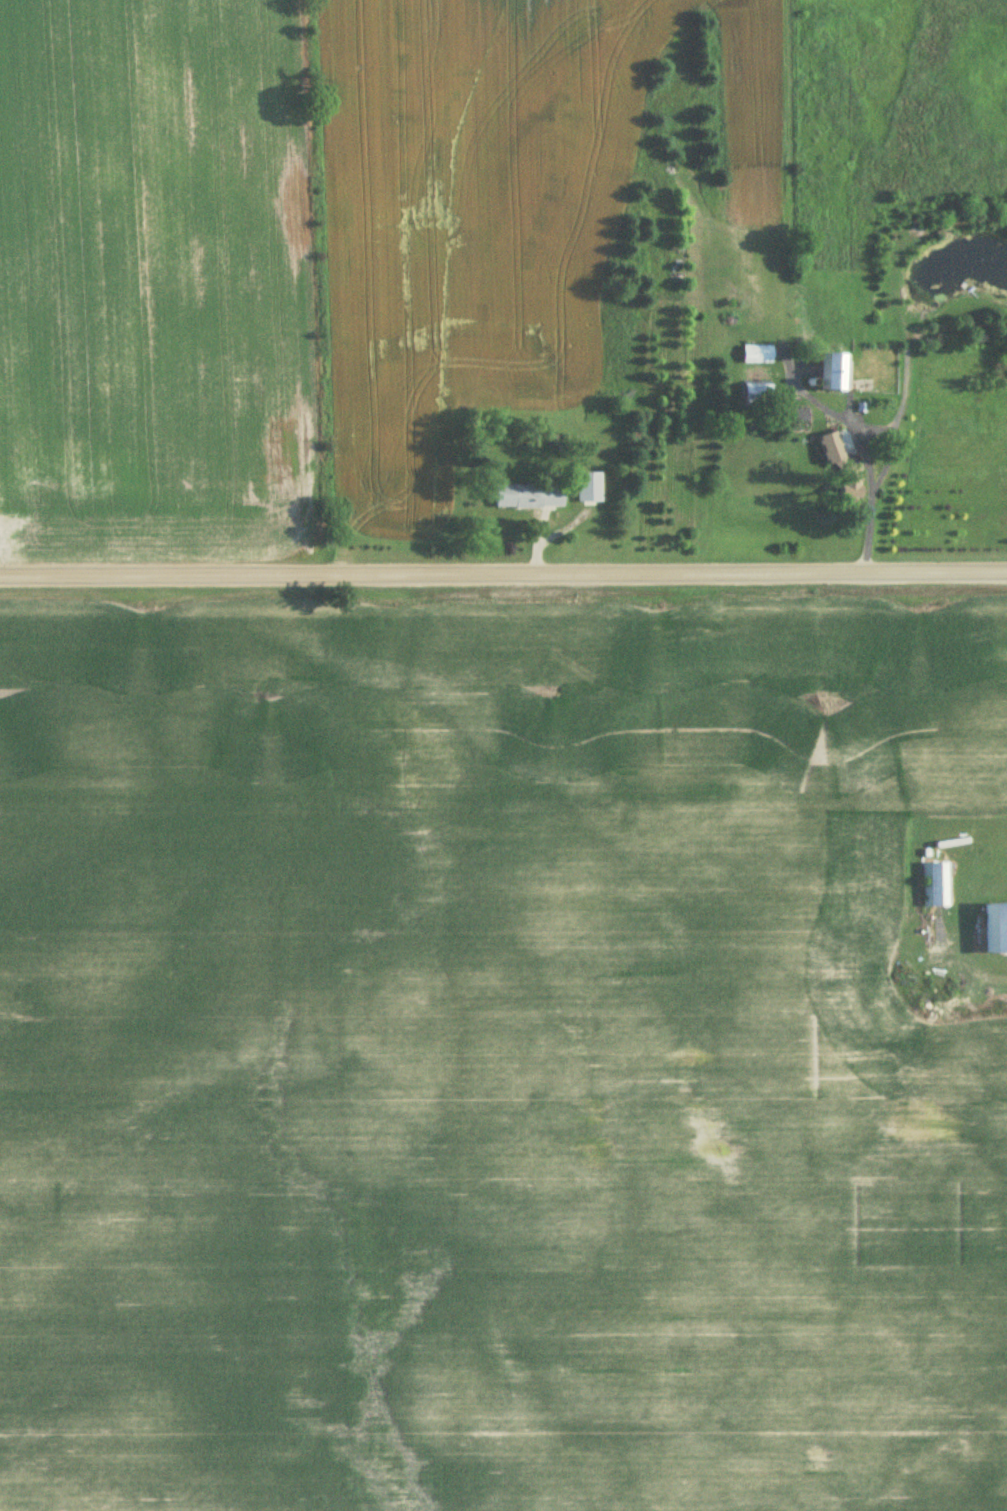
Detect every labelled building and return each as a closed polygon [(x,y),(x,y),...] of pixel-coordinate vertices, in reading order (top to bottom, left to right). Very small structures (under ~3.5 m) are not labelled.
[(742,364),(773,364),(773,346),(742,346),(742,364)] [(846,355),(821,355),(820,392),(846,392),(846,355)] [(772,407),(772,384),(743,384),(743,407),(772,407)] [(788,411),(788,425),(808,425),(808,411),(788,411)] [(495,486),(495,508),(565,509),(565,487),(495,486)] [(923,864),(923,908),(948,908),(948,864),(923,864)] [(1006,955),(1006,905),(989,905),(989,955),(1006,955)]
